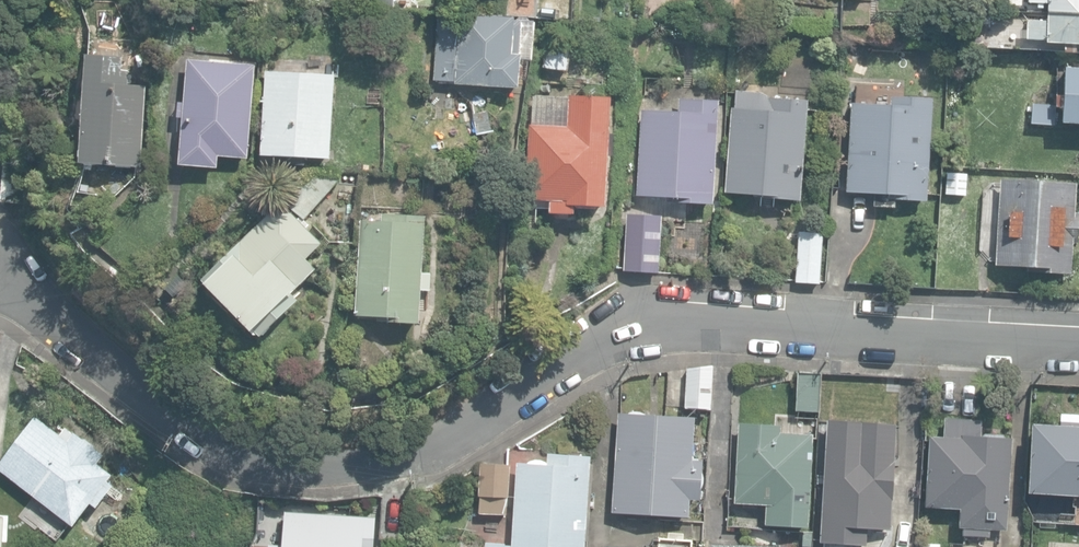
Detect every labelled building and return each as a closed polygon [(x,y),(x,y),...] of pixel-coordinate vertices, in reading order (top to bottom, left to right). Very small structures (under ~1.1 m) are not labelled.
[(530,14),(531,0),(506,0),(505,13),(530,14)] [(1078,14),(1078,0),(1028,0),(1028,4),(1047,5),(1047,13),(1078,14)] [(995,23),(996,11),(980,11),(979,23),(995,23)] [(455,84),(518,89),(519,79),(522,77),(522,68),(520,64),(521,55),(519,55),(522,20),(515,20),(515,17),(461,13),(460,27),(443,26),(439,79),(456,81),(455,84)] [(1047,13),(1047,22),(1028,21),(1027,39),(1046,40),(1046,43),(1064,44),(1064,52),(1075,53),(1075,45),(1078,45),(1078,14),(1047,13)] [(544,67),(568,71),(574,30),(550,27),(544,67)] [(753,55),(754,39),(743,39),(742,55),(753,55)] [(80,163),(141,167),(146,86),(128,84),(129,71),(122,70),(123,57),(87,55),(80,163)] [(180,165),(218,168),(219,155),(248,157),(255,64),(188,59),(185,103),(179,102),(178,117),(184,117),(180,165)] [(1078,121),(1078,66),(1063,65),(1062,91),(1054,91),(1053,105),(1060,105),(1059,120),(1078,121)] [(287,164),(306,165),(307,157),(330,158),(335,77),(266,72),(261,154),(287,156),(287,164)] [(769,199),(801,201),(808,100),(769,98),(760,93),(735,91),(734,108),(732,107),(725,193),(769,197),(769,199)] [(549,213),(574,214),(574,206),(605,207),(607,156),(613,156),(614,133),(610,133),(611,99),(533,95),(531,124),(528,124),(525,199),(549,200),(549,213)] [(873,205),(894,207),(895,200),(926,202),(934,99),(892,96),(891,105),(853,102),(847,192),(874,194),(873,205)] [(673,198),(673,203),(713,205),(719,101),(679,99),(678,112),(640,109),(635,196),(673,198)] [(1030,121),(1052,122),(1053,101),(1031,100),(1030,121)] [(284,200),(305,219),(344,176),(315,171),(284,200)] [(945,195),(965,196),(966,173),(946,172),(945,195)] [(1025,266),(1069,269),(1071,238),(1076,239),(1078,209),(1073,209),(1075,179),(998,175),(993,260),(1026,262),(1025,266)] [(253,328),(260,336),(298,300),(292,294),(317,269),(307,258),(322,243),(282,202),(201,279),(250,331),(253,328)] [(359,319),(419,323),(421,290),(430,290),(431,273),(422,273),(425,216),(384,214),(383,222),(362,220),(356,315),(359,316),(359,319)] [(629,271),(653,273),(656,226),(631,225),(629,271)] [(796,282),(820,283),(823,232),(800,231),(796,282)] [(687,368),(685,410),(712,410),(713,364),(687,368)] [(795,411),(818,412),(821,374),(798,372),(795,411)] [(612,512),(688,517),(690,499),(700,500),(702,462),(691,461),(694,419),(619,414),(612,512)] [(74,525),(90,503),(96,508),(113,485),(107,481),(112,474),(98,463),(104,455),(75,432),(74,434),(66,428),(62,435),(36,415),(0,463),(0,469),(74,525)] [(858,546),(866,546),(867,529),(889,530),(895,431),(866,430),(866,423),(827,420),(820,543),(828,543),(842,544),(841,546),(858,546)] [(944,436),(929,436),(926,507),(956,508),(956,528),(963,529),(962,537),(987,537),(987,529),(1006,529),(1009,436),(982,435),(983,421),(944,420),(944,436)] [(1060,422),(1060,425),(1031,423),(1031,424),(1028,492),(1078,495),(1078,422),(1060,422)] [(766,525),(807,527),(812,434),(780,432),(781,426),(739,423),(734,503),(766,505),(766,525)] [(591,457),(548,453),(547,465),(518,463),(512,546),(507,545),(507,540),(489,539),(489,543),(487,543),(487,546),(584,546),(591,457)] [(481,512),(507,514),(510,464),(482,462),(482,463),(479,495),(482,495),(481,512)] [(376,517),(285,511),(283,545),(270,544),(270,546),(374,546),(376,517)]
